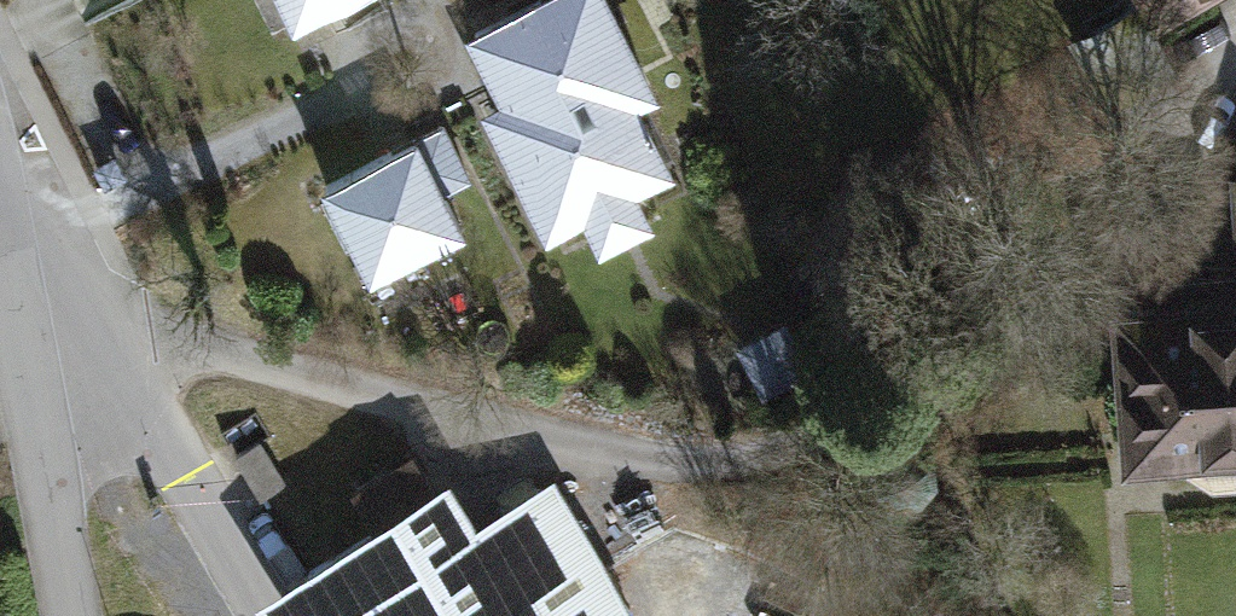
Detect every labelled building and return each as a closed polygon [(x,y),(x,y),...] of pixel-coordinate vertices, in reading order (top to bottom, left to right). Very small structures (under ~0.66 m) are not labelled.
[(294,22),(338,0),(283,0),(294,22)] [(475,32),(531,142),(513,152),(549,224),(664,166),(627,94),(621,97),(611,77),(635,64),(603,0),(540,0),(475,32)] [(415,138),(324,184),(371,275),(431,244),(437,254),(454,245),(449,235),(461,228),(442,191),(468,178),(448,140),(422,153),(415,138)] [(1161,282),(1163,311),(1127,313),(1128,321),(1113,331),(1116,367),(1132,375),(1138,447),(1192,443),(1193,467),(1213,479),(1235,477),(1235,277),(1161,282)] [(784,326),(742,348),(764,390),(806,368),(784,326)] [(259,441),(235,456),(260,496),(284,482),(259,441)] [(916,446),(891,448),(877,465),(879,489),(897,505),(920,503),(934,486),(934,462),(916,446)] [(307,573),(333,615),(614,615),(547,504),(469,551),(436,495),(307,573)]
